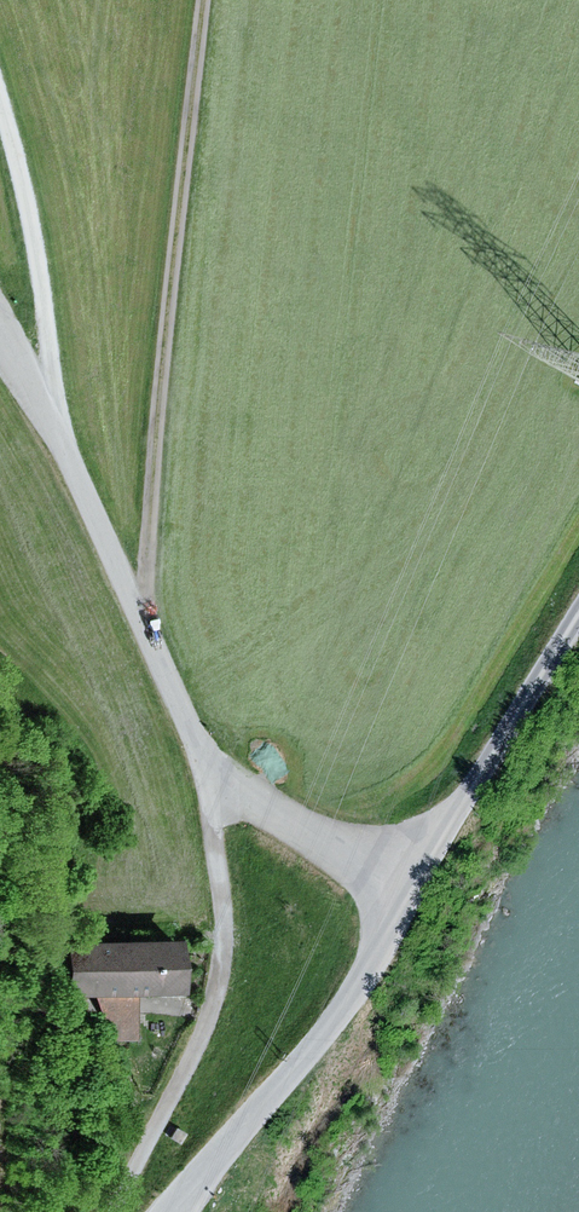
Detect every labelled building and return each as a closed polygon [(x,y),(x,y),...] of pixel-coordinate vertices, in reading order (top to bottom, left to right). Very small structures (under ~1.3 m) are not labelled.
[(169,939),(58,940),(59,992),(88,991),(126,991),(169,991),(169,939)] [(138,1039),(126,991),(88,991),(114,1043),(138,1039)]
